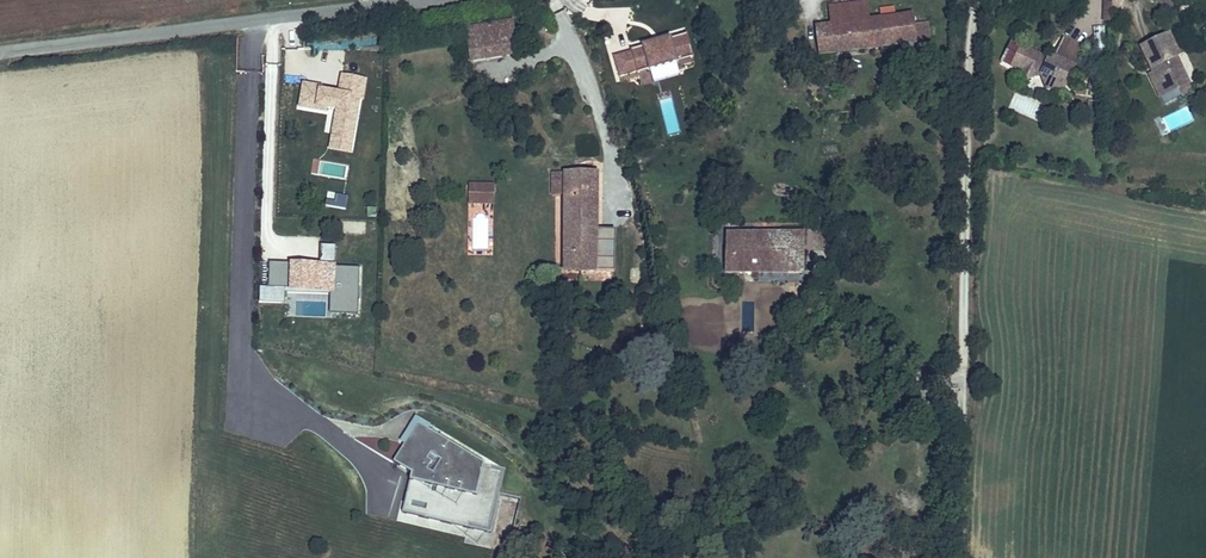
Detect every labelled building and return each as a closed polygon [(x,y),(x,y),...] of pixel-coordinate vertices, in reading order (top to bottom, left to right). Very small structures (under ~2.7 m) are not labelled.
[(914,12),(896,15),(895,9),(880,11),(881,17),(870,18),(869,0),(828,6),(831,24),(814,25),(817,53),(832,51),(833,56),(918,45),(916,28),(914,12)] [(1111,1),(1113,9),(1124,7),(1123,0),(1116,0),(1111,1)] [(516,56),(511,25),(497,27),(503,59),(516,56)] [(503,59),(497,27),(463,33),(469,64),(503,59)] [(1190,85),(1192,84),(1179,58),(1183,56),(1171,32),(1140,46),(1153,72),(1148,75),(1163,106),(1194,92),(1190,85)] [(642,47),(613,55),(620,77),(638,73),(651,70),(661,69),(678,64),(678,61),(694,57),(686,34),(672,40),(670,38),(642,45),(642,47)] [(1077,67),(1084,47),(1063,37),(1055,55),(1052,59),(1048,58),(1012,43),(1000,66),(1018,73),(1022,86),(1037,79),(1042,96),(1066,91),(1072,75),(1077,67)] [(571,59),(588,53),(586,46),(569,52),(571,59)] [(367,80),(341,76),(338,92),(302,84),(300,105),(336,110),(328,149),(351,153),(359,100),(363,100),(367,80)] [(839,103),(865,101),(865,94),(838,96),(839,103)] [(563,173),(552,173),(551,196),(563,196),(563,274),(597,274),(597,271),(614,272),(614,259),(597,259),(598,242),(599,229),(600,172),(563,172),(563,173)] [(495,183),(468,183),(467,204),(495,205),(495,183)] [(616,230),(599,229),(598,242),(616,243),(616,230)] [(725,232),(725,273),(805,274),(806,232),(725,232)] [(309,263),(268,263),(268,288),(331,289),(330,313),(359,315),(360,268),(309,267),(309,263)] [(411,482),(478,495),(485,463),(429,430),(432,425),(415,416),(400,442),(405,444),(393,462),(413,473),(411,482)] [(506,468),(485,463),(478,495),(411,482),(403,512),(492,533),(506,468)]
